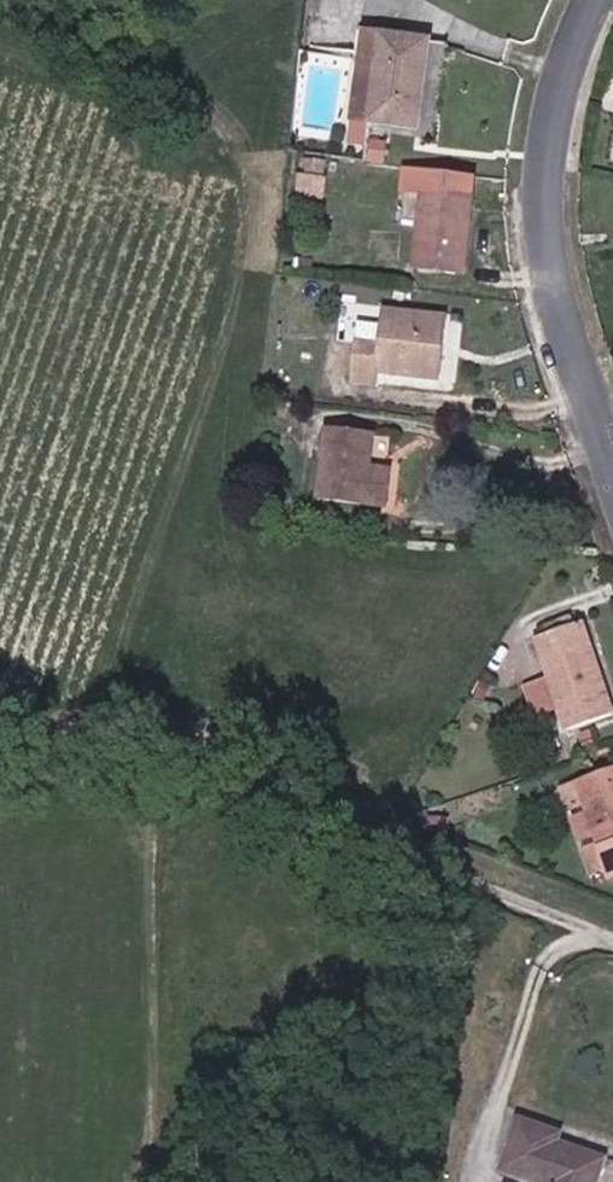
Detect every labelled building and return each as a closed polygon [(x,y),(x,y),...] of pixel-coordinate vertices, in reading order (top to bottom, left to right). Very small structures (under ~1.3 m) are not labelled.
[(384,66),(377,121),(419,125),(428,38),(359,31),(356,63),(384,66)] [(420,190),(411,266),(466,272),(474,196),(420,190)] [(354,339),(349,379),(373,382),(376,361),(439,366),(447,307),(387,300),(378,342),(354,339)] [(330,426),(320,493),(391,500),(395,471),(375,468),(378,431),(330,426)] [(576,725),(612,710),(612,694),(588,621),(543,636),(576,725)] [(583,787),(584,788),(612,867),(612,776),(583,787)] [(598,874),(612,868),(612,867),(584,788),(568,794),(598,874)] [(603,1174),(559,1157),(563,1143),(523,1128),(503,1178),(513,1181),(599,1181),(603,1174)]
